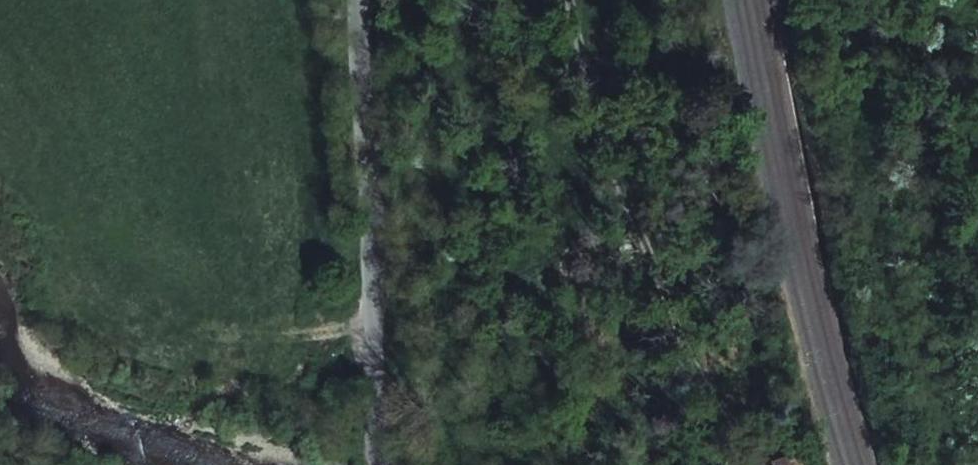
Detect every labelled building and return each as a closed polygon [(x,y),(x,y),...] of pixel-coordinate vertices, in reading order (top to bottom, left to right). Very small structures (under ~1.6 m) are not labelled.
[(790,451),(770,457),(764,439),(740,446),(745,464),(794,464),(790,451)]
